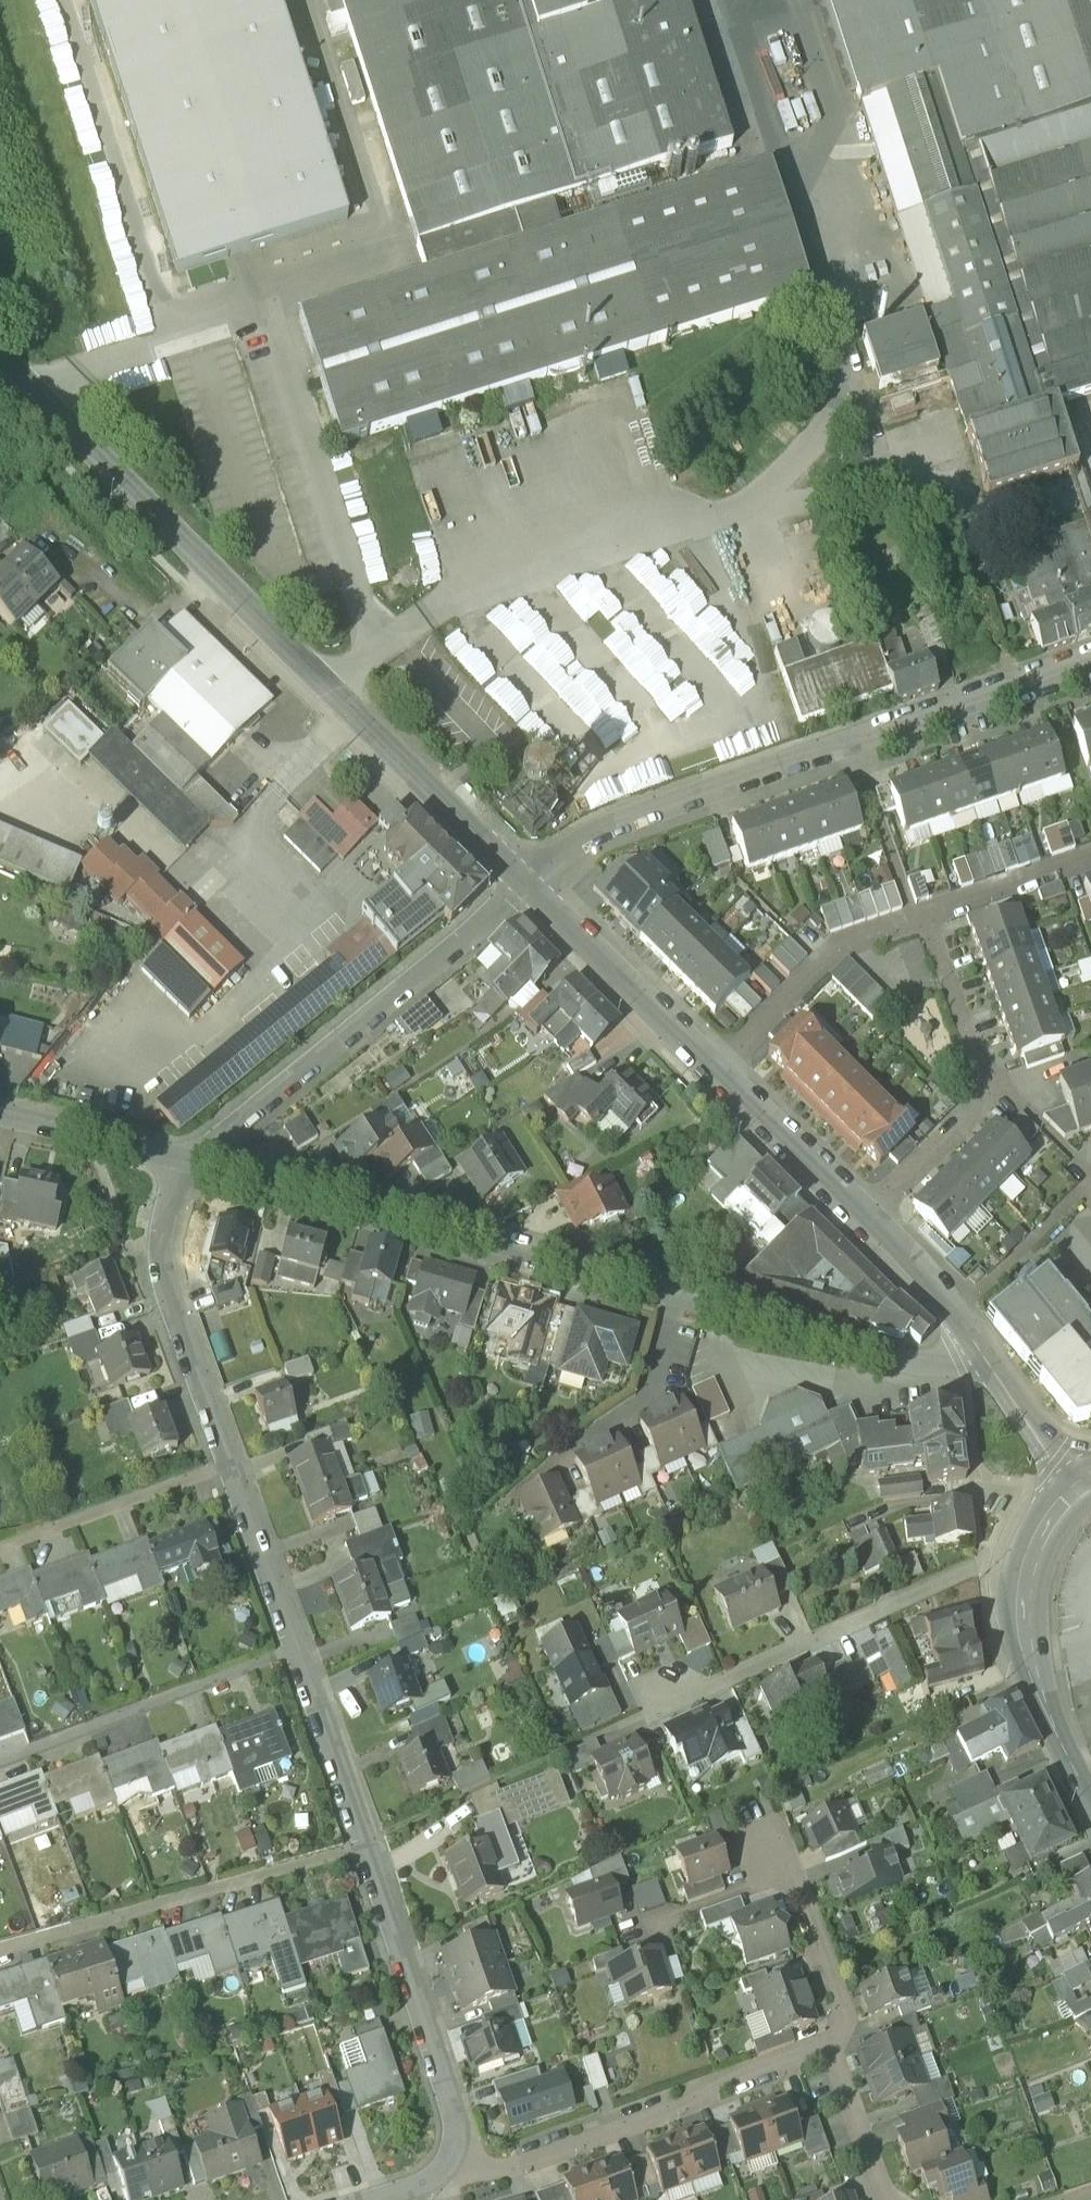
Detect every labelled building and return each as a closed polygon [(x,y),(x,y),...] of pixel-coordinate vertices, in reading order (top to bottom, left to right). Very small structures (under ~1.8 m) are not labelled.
[(177,275),(347,221),(277,0),(90,0),(177,275)] [(334,17),(343,13),(339,0),(329,0),(334,17)] [(343,13),(418,247),(533,210),(653,172),(731,147),(685,0),(339,0),(343,13)] [(917,280),(950,382),(967,434),(973,451),(988,499),(1077,470),(1057,405),(1090,394),(1090,0),(828,0),(917,280)] [(84,150),(103,144),(65,28),(46,34),(84,150)] [(340,69),(352,106),(365,102),(353,65),(340,69)] [(663,201),(615,216),(657,345),(782,305),(811,296),(770,167),(749,173),(663,201)] [(663,201),(653,172),(533,210),(542,239),(615,216),(663,201)] [(533,210),(418,247),(417,248),(426,276),(542,239),(533,210)] [(529,386),(593,365),(621,356),(657,345),(615,216),(542,239),(426,276),(299,317),(340,446),(406,425),(435,416),(499,395),(529,386)] [(871,317),(876,330),(889,326),(885,312),(871,317)] [(937,372),(921,320),(862,339),(879,391),(937,372)] [(627,375),(621,356),(593,365),(599,384),(627,375)] [(931,464),(964,454),(958,437),(967,434),(950,382),(894,400),(902,424),(917,419),(931,464)] [(534,404),(529,386),(499,395),(505,413),(534,404)] [(887,429),(902,424),(894,400),(879,405),(887,429)] [(441,433),(435,416),(406,425),(412,442),(441,433)] [(973,451),(967,434),(958,437),(964,454),(973,451)] [(1090,613),(1090,523),(1013,551),(1027,593),(1032,606),(1044,601),(1058,597),(1082,588),(1090,613)] [(24,553),(3,575),(36,608),(57,586),(24,553)] [(680,701),(696,687),(588,567),(560,592),(593,628),(605,617),(625,638),(612,649),(622,660),(620,661),(642,685),(655,674),(673,694),(660,706),(676,723),(689,711),(680,701)] [(36,608),(3,575),(0,578),(0,616),(14,630),(20,624),(36,608)] [(1058,597),(1075,643),(1090,637),(1090,613),(1082,588),(1058,597)] [(1032,606),(1027,593),(1014,597),(1024,624),(1032,621),(1037,619),(1049,615),(1044,601),(1032,606)] [(492,620),(613,756),(642,730),(621,707),(622,706),(605,687),(591,700),(567,674),(580,662),(540,617),(526,630),(516,618),(529,607),(519,596),(492,620)] [(1049,652),(1075,643),(1058,597),(1044,601),(1049,615),(1037,619),(1049,652)] [(36,608),(20,624),(29,633),(45,617),(36,608)] [(801,619),(807,653),(837,647),(831,613),(801,619)] [(917,626),(922,624),(933,620),(931,613),(915,619),(917,626)] [(148,705),(163,720),(211,766),(272,704),(182,617),(160,639),(187,665),(148,705)] [(868,626),(876,649),(895,642),(887,619),(868,626)] [(1044,654),(1049,652),(1037,619),(1032,621),(1044,654)] [(941,642),(933,620),(922,624),(929,646),(928,647),(936,669),(948,664),(941,642)] [(774,648),(794,641),(789,627),(769,635),(774,648)] [(127,702),(139,713),(142,710),(143,710),(148,705),(187,665),(160,639),(150,630),(106,675),(130,698),(127,702)] [(464,634),(450,642),(463,665),(477,657),(464,634)] [(876,649),(896,705),(937,691),(926,659),(908,666),(899,641),(895,642),(876,649)] [(870,644),(803,668),(782,676),(801,726),(889,694),(870,644)] [(775,654),(782,676),(803,668),(795,646),(775,654)] [(43,732),(80,768),(90,759),(88,757),(104,742),(68,707),(43,732)] [(1090,771),(1090,719),(1072,725),(1089,772),(1090,771)] [(196,781),(211,766),(163,720),(132,752),(210,828),(234,827),(238,822),(227,812),(196,781)] [(90,759),(185,853),(210,828),(132,752),(113,733),(104,742),(88,757),(90,759)] [(1047,734),(1024,742),(1040,789),(1064,781),(1047,734)] [(1018,797),(1040,789),(1024,742),(1002,750),(1018,797)] [(995,805),(1018,797),(1002,750),(979,758),(995,805)] [(973,813),(995,805),(979,758),(957,766),(973,813)] [(538,774),(548,793),(568,783),(558,764),(538,774)] [(950,820),(973,813),(957,766),(934,774),(950,820)] [(928,828),(950,820),(934,774),(911,781),(928,828)] [(1064,781),(1040,789),(1045,802),(1073,793),(1069,779),(1064,781)] [(905,837),(928,828),(911,781),(888,790),(896,810),(905,837)] [(530,839),(532,840),(558,814),(559,811),(532,784),(530,784),(504,810),(504,813),(530,839)] [(332,785),(314,804),(333,822),(351,803),(350,803),(332,785)] [(846,786),(822,794),(838,841),(862,833),(846,786)] [(1023,810),(1045,802),(1040,789),(1018,797),(1023,810)] [(822,794),(799,802),(816,849),(838,841),(822,794)] [(330,825),(355,850),(378,827),(352,801),(350,803),(351,803),(333,822),(330,825)] [(799,802),(777,810),(793,857),(816,849),(799,802)] [(330,825),(333,822),(314,804),(299,819),(301,821),(302,821),(338,857),(343,862),(355,850),(330,825)] [(995,805),(973,813),(977,825),(1000,817),(995,805)] [(777,810),(754,818),(771,865),(793,857),(777,810)] [(401,831),(406,825),(393,812),(378,827),(391,840),(394,838),(401,831)] [(950,820),(955,833),(977,825),(973,813),(950,820)] [(386,859),(405,878),(406,879),(417,869),(425,869),(435,879),(455,859),(414,817),(406,825),(401,831),(394,838),(391,840),(386,846),(386,859)] [(747,873),(771,865),(754,818),(731,826),(747,873)] [(955,833),(950,820),(928,828),(932,841),(955,833)] [(320,875),(338,857),(302,821),(301,821),(283,839),(320,875)] [(1067,824),(1055,829),(1063,853),(1075,849),(1073,843),(1068,828),(1067,824)] [(1079,824),(1068,828),(1073,843),(1085,840),(1079,824)] [(932,841),(928,828),(905,837),(909,849),(932,841)] [(1051,857),(1063,853),(1055,829),(1043,833),(1051,857)] [(66,897),(79,866),(0,832),(0,868),(66,897)] [(838,841),(843,854),(866,846),(862,833),(838,841)] [(719,834),(701,840),(711,870),(730,863),(719,834)] [(1032,836),(1009,844),(1011,848),(1023,844),(1030,864),(1040,861),(1032,836)] [(838,841),(816,849),(820,862),(843,854),(838,841)] [(987,852),(996,877),(1006,873),(997,848),(998,848),(996,843),(985,847),(987,852)] [(142,860),(137,866),(132,870),(118,856),(107,845),(107,844),(81,869),(82,870),(119,907),(126,900),(153,927),(161,920),(179,902),(151,875),(154,872),(142,860)] [(1006,873),(1018,869),(1011,848),(1009,844),(998,848),(997,848),(1006,873)] [(1023,844),(1011,848),(1018,869),(1030,864),(1023,844)] [(122,852),(118,856),(132,870),(137,866),(122,852)] [(996,877),(987,852),(977,856),(985,880),(996,877)] [(964,860),(973,884),(985,880),(977,856),(964,860)] [(486,889),(455,859),(435,879),(420,894),(444,918),(451,924),(486,889)] [(593,892),(605,904),(642,866),(636,860),(622,861),(593,892)] [(973,884),(964,860),(952,864),(961,889),(973,884)] [(667,887),(644,865),(642,866),(605,904),(604,905),(639,940),(675,905),(662,892),(667,887)] [(881,888),(894,884),(888,867),(870,873),(876,890),(881,888)] [(420,894),(435,879),(425,869),(417,869),(406,879),(405,878),(367,910),(361,915),(367,923),(327,955),(332,961),(355,990),(396,956),(396,957),(444,918),(420,894)] [(908,880),(916,904),(928,900),(920,876),(908,880)] [(894,884),(881,888),(890,913),(902,909),(894,884)] [(1038,892),(1042,904),(1065,896),(1060,884),(1038,892)] [(876,890),(869,893),(878,917),(890,913),(881,888),(876,890)] [(869,893),(857,897),(865,922),(878,917),(869,893)] [(857,897),(844,901),(853,926),(865,922),(857,897)] [(179,902),(161,920),(176,934),(162,948),(212,998),(243,967),(194,918),(196,915),(181,900),(179,902)] [(1077,904),(1085,925),(1090,923),(1090,908),(1088,900),(1077,904)] [(832,906),(841,930),(853,926),(844,901),(832,906)] [(1011,901),(989,909),(993,921),(1015,913),(1011,901)] [(639,940),(654,955),(689,920),(675,905),(639,940)] [(820,910),(829,935),(841,930),(832,906),(820,910)] [(811,918),(800,908),(790,919),(800,928),(811,918)] [(970,929),(993,921),(989,909),(966,917),(970,929)] [(80,936),(86,921),(63,911),(56,925),(80,936)] [(110,922),(90,913),(86,921),(98,926),(96,930),(105,934),(110,922)] [(970,929),(978,953),(1025,936),(1017,913),(1015,913),(993,921),(970,929)] [(149,936),(162,948),(176,934),(161,920),(153,927),(155,929),(149,936)] [(654,955),(669,970),(704,935),(689,920),(654,955)] [(483,986),(492,995),(540,946),(519,924),(490,947),(506,963),(483,986)] [(1025,936),(1033,957),(1045,953),(1038,932),(1025,936)] [(669,970),(684,985),(719,950),(704,935),(669,970)] [(978,953),(986,974),(1033,957),(1025,936),(978,953)] [(730,939),(719,950),(734,964),(745,953),(730,939)] [(807,958),(789,940),(780,949),(798,967),(807,958)] [(560,966),(540,946),(492,995),(504,1008),(507,1005),(528,985),(534,991),(560,966)] [(189,1021),(212,998),(162,948),(140,971),(189,1021)] [(798,967),(780,949),(770,958),(789,977),(798,967)] [(684,985),(699,999),(734,964),(719,950),(684,985)] [(1052,974),(1045,953),(1033,957),(1040,978),(1052,974)] [(986,974),(993,995),(1040,978),(1033,957),(986,974)] [(829,977),(838,986),(856,968),(847,959),(829,977)] [(1077,965),(1082,979),(1079,980),(1081,987),(1090,984),(1090,960),(1077,965)] [(224,1049),(224,1050),(247,1078),(355,990),(332,961),(224,1049)] [(749,979),(734,964),(699,999),(714,1015),(724,1004),(733,995),(734,995),(743,986),(749,979)] [(761,967),(752,977),(770,995),(779,986),(761,967)] [(838,986),(847,996),(866,977),(856,968),(838,986)] [(1040,978),(1047,999),(1060,995),(1052,974),(1040,978)] [(847,996),(856,1005),(875,986),(866,977),(847,996)] [(993,995),(1001,1016),(1047,999),(1040,978),(993,995)] [(558,1015),(570,1028),(596,1003),(575,981),(551,1005),(532,1023),(527,1029),(536,1038),(542,1031),(558,1015)] [(528,985),(507,1005),(523,1013),(540,997),(534,991),(528,985)] [(743,986),(734,995),(752,1013),(761,1004),(743,986)] [(856,1005),(866,1014),(884,995),(875,986),(856,1005)] [(480,1007),(491,1021),(504,1008),(492,995),(480,1007)] [(523,1013),(532,1023),(551,1005),(542,995),(540,997),(523,1013)] [(752,1014),(752,1013),(734,995),(733,995),(724,1004),(743,1023),(752,1014)] [(870,1018),(875,1023),(893,1005),(884,995),(866,1014),(870,1018)] [(1001,1016),(1008,1037),(1055,1021),(1047,999),(1001,1016)] [(424,1000),(394,1025),(402,1035),(433,1010),(424,1000)] [(618,1025),(596,1003),(570,1028),(554,1044),(564,1054),(578,1040),(577,1039),(579,1037),(592,1050),(618,1025)] [(441,1021),(433,1010),(402,1035),(406,1040),(416,1032),(421,1037),(441,1021)] [(736,1024),(724,1011),(715,1020),(727,1033),(736,1024)] [(532,1023),(523,1013),(517,1018),(527,1029),(532,1023)] [(801,1023),(817,1039),(827,1030),(810,1013),(801,1023)] [(542,1031),(554,1044),(570,1028),(558,1015),(542,1031)] [(1055,1021),(1063,1044),(1075,1040),(1067,1016),(1055,1021)] [(768,1037),(778,1046),(796,1028),(787,1019),(768,1037)] [(1,1051),(34,1060),(42,1029),(9,1020),(1,1051)] [(1063,1044),(1055,1021),(1008,1037),(1016,1060),(1023,1058),(1060,1045),(1063,1044)] [(768,1056),(784,1073),(817,1039),(801,1023),(796,1028),(778,1046),(768,1056)] [(842,1046),(827,1030),(817,1039),(818,1040),(833,1055),(842,1046)] [(785,1073),(800,1088),(833,1055),(818,1040),(817,1039),(784,1073),(785,1073)] [(1023,1058),(1027,1070),(1064,1057),(1060,1045),(1023,1058)] [(179,1133),(247,1078),(224,1050),(156,1106),(179,1133)] [(573,1079),(576,1078),(596,1065),(589,1054),(567,1068),(573,1079)] [(800,1088),(816,1103),(848,1071),(833,1055),(800,1088)] [(463,1056),(456,1061),(469,1082),(481,1075),(475,1065),(470,1068),(463,1056)] [(402,1068),(384,1079),(392,1093),(411,1081),(402,1068)] [(816,1103),(832,1119),(864,1086),(848,1071),(816,1103)] [(1078,1136),(1090,1131),(1090,1071),(1059,1082),(1068,1109),(1077,1135),(1078,1136)] [(625,1072),(598,1099),(596,1101),(609,1114),(628,1132),(656,1104),(639,1086),(637,1087),(625,1074),(626,1073),(625,1072)] [(585,1087),(576,1078),(543,1099),(558,1114),(585,1087)] [(597,1126),(609,1114),(596,1101),(598,1099),(585,1086),(585,1087),(558,1114),(557,1114),(569,1125),(578,1116),(593,1130),(594,1131),(598,1127),(597,1126)] [(832,1119),(847,1135),(880,1102),(864,1086),(832,1119)] [(370,1114),(377,1124),(387,1118),(388,1119),(403,1109),(395,1097),(370,1114)] [(862,1150),(863,1151),(896,1117),(895,1117),(880,1102),(847,1135),(862,1150)] [(543,1119),(535,1105),(524,1111),(532,1125),(543,1119)] [(907,1106),(896,1117),(909,1131),(920,1120),(907,1106)] [(403,1109),(388,1119),(402,1141),(417,1131),(403,1109)] [(1043,1117),(1064,1139),(1077,1135),(1068,1109),(1043,1117)] [(611,1149),(628,1132),(609,1114),(597,1126),(598,1127),(594,1131),(593,1130),(611,1149)] [(1012,1123),(1030,1142),(1039,1133),(1020,1115),(1012,1123)] [(283,1130),(297,1152),(318,1139),(304,1117),(283,1130)] [(909,1131),(896,1117),(863,1151),(879,1167),(888,1157),(907,1139),(912,1134),(909,1131)] [(375,1158),(402,1141),(388,1119),(387,1118),(377,1124),(367,1131),(364,1130),(356,1135),(355,1138),(335,1151),(344,1164),(346,1162),(349,1160),(356,1170),(375,1158)] [(429,1123),(417,1131),(430,1152),(435,1148),(442,1144),(429,1123)] [(995,1125),(978,1142),(1013,1176),(1030,1160),(995,1125)] [(417,1131),(402,1141),(375,1158),(382,1169),(389,1180),(412,1165),(431,1153),(430,1152),(417,1131)] [(888,1157),(898,1166),(916,1148),(907,1139),(888,1157)] [(459,1167),(477,1197),(491,1188),(495,1195),(522,1178),(500,1142),(459,1167)] [(978,1142),(962,1158),(997,1193),(1013,1176),(978,1142)] [(756,1244),(769,1256),(783,1241),(772,1230),(799,1202),(738,1144),(722,1161),(719,1157),(708,1169),(710,1171),(708,1173),(723,1188),(711,1200),(757,1244),(756,1244)] [(412,1165),(419,1176),(443,1161),(435,1148),(430,1152),(431,1153),(412,1165)] [(962,1158),(945,1175),(980,1209),(997,1193),(962,1158)] [(356,1171),(356,1170),(349,1160),(346,1162),(353,1172),(353,1173),(356,1171)] [(451,1174),(443,1161),(419,1176),(427,1189),(451,1174)] [(723,1188),(708,1173),(696,1186),(711,1200),(723,1188)] [(945,1175),(929,1191),(964,1226),(980,1209),(945,1175)] [(1013,1176),(997,1193),(1010,1207),(1027,1190),(1013,1176)] [(16,1223),(57,1232),(60,1214),(52,1212),(58,1186),(21,1178),(20,1186),(16,1206),(17,1206),(19,1207),(16,1223)] [(557,1196),(563,1209),(567,1207),(566,1206),(597,1190),(592,1179),(557,1196)] [(0,1192),(0,1206),(16,1209),(17,1206),(16,1206),(20,1186),(2,1182),(0,1192)] [(603,1221),(605,1225),(617,1219),(625,1215),(609,1184),(597,1190),(566,1206),(567,1207),(572,1216),(570,1217),(576,1230),(590,1224),(592,1227),(603,1221)] [(491,1188),(477,1197),(481,1203),(495,1195),(491,1188)] [(947,1243),(964,1226),(929,1191),(912,1208),(947,1243)] [(772,1230),(783,1241),(811,1213),(799,1202),(772,1230)] [(0,1206),(0,1224),(15,1228),(16,1223),(19,1207),(17,1206),(16,1209),(0,1206)] [(980,1209),(964,1226),(976,1238),(992,1221),(980,1209)] [(734,1292),(767,1302),(788,1280),(802,1293),(822,1272),(825,1275),(829,1272),(816,1259),(836,1239),(811,1213),(783,1241),(769,1256),(734,1292)] [(621,1227),(617,1219),(605,1225),(609,1233),(621,1227)] [(210,1258),(240,1266),(250,1228),(220,1220),(210,1258)] [(918,1233),(945,1260),(954,1251),(927,1224),(918,1233)] [(289,1233),(280,1265),(318,1275),(321,1263),(326,1244),(289,1233)] [(907,1335),(920,1346),(934,1332),(897,1299),(836,1239),(816,1259),(829,1272),(825,1275),(822,1272),(802,1293),(800,1292),(795,1310),(901,1341),(907,1335)] [(352,1300),(368,1305),(371,1292),(369,1291),(371,1283),(390,1288),(400,1252),(369,1243),(364,1260),(355,1289),(352,1300)] [(253,1284),(266,1287),(274,1260),(260,1256),(253,1284)] [(341,1285),(355,1289),(364,1260),(349,1256),(345,1269),(341,1285)] [(12,1261),(0,1262),(0,1285),(14,1283),(12,1261)] [(318,1275),(317,1278),(341,1285),(345,1269),(321,1263),(318,1275)] [(405,1284),(419,1288),(425,1267),(411,1263),(405,1284)] [(317,1278),(318,1275),(280,1265),(276,1280),(313,1291),(317,1278)] [(414,1326),(427,1329),(429,1321),(435,1322),(439,1310),(461,1317),(462,1317),(470,1292),(473,1279),(425,1265),(425,1267),(419,1288),(411,1315),(417,1317),(414,1326)] [(84,1291),(95,1318),(127,1305),(112,1266),(72,1282),(76,1294),(84,1291)] [(970,1281),(975,1286),(984,1278),(978,1272),(970,1281)] [(1038,1369),(1062,1350),(1075,1365),(1090,1352),(1090,1330),(1086,1334),(1080,1326),(1085,1322),(1086,1321),(1064,1295),(1063,1295),(1058,1299),(1052,1292),(1057,1288),(1045,1274),(1019,1296),(1016,1293),(992,1313),(998,1321),(993,1325),(1027,1367),(1033,1362),(1038,1369)] [(767,1302),(795,1310),(800,1292),(802,1293),(788,1280),(767,1302)] [(210,1292),(216,1308),(241,1299),(235,1283),(210,1292)] [(384,1309),(390,1288),(371,1283),(369,1291),(371,1292),(368,1305),(384,1309)] [(1058,1299),(1063,1295),(1057,1288),(1052,1292),(1058,1299)] [(507,1359),(534,1367),(535,1365),(551,1308),(552,1307),(500,1291),(486,1337),(499,1341),(512,1344),(507,1359)] [(458,1329),(474,1334),(484,1296),(470,1292),(462,1317),(461,1317),(458,1329)] [(577,1316),(565,1312),(551,1308),(535,1365),(548,1369),(560,1373),(577,1316)] [(986,1317),(993,1325),(998,1321),(992,1313),(986,1317)] [(560,1374),(586,1382),(592,1362),(605,1365),(624,1371),(636,1331),(578,1314),(577,1316),(560,1373),(560,1374)] [(63,1328),(69,1343),(92,1335),(87,1320),(63,1328)] [(1086,1334),(1090,1330),(1085,1322),(1080,1326),(1086,1334)] [(472,1335),(455,1330),(450,1347),(467,1352),(472,1335)] [(235,1360),(225,1334),(208,1340),(218,1366),(235,1360)] [(96,1346),(92,1335),(69,1343),(72,1354),(96,1346)] [(102,1363),(112,1389),(149,1375),(134,1337),(98,1351),(97,1351),(102,1363)] [(495,1356),(507,1359),(512,1344),(499,1341),(495,1356)] [(98,1351),(96,1346),(72,1354),(73,1357),(89,1367),(102,1363),(97,1351),(98,1351)] [(1088,1381),(1075,1365),(1062,1350),(1038,1369),(1044,1377),(1039,1381),(1074,1424),(1089,1421),(1087,1414),(1090,1413),(1090,1381),(1088,1381)] [(1075,1365),(1088,1381),(1090,1381),(1090,1352),(1075,1365)] [(283,1368),(288,1384),(312,1376),(307,1360),(283,1368)] [(592,1362),(586,1382),(599,1386),(605,1365),(592,1362)] [(1027,1367),(1039,1381),(1044,1377),(1038,1369),(1033,1362),(1027,1367)] [(692,1391),(708,1425),(729,1416),(713,1381),(692,1391)] [(254,1396),(265,1428),(295,1418),(284,1385),(254,1396)] [(760,1433),(779,1474),(788,1470),(827,1452),(838,1447),(846,1462),(860,1461),(857,1437),(856,1433),(858,1433),(847,1410),(826,1419),(819,1403),(794,1394),(768,1406),(759,1430),(760,1433)] [(102,1413),(107,1424),(131,1415),(127,1403),(102,1413)] [(671,1406),(660,1411),(681,1459),(701,1450),(703,1449),(695,1431),(683,1406),(673,1410),(671,1406)] [(908,1415),(911,1435),(913,1454),(923,1453),(961,1448),(956,1409),(937,1411),(937,1409),(928,1410),(928,1413),(908,1415)] [(134,1437),(143,1460),(175,1448),(162,1411),(134,1421),(129,1423),(134,1437)] [(662,1468),(681,1459),(660,1411),(648,1417),(650,1421),(640,1425),(651,1450),(659,1469),(662,1468)] [(434,1437),(428,1414),(408,1419),(414,1443),(434,1437)] [(114,1445),(134,1437),(129,1423),(134,1421),(131,1415),(107,1424),(114,1445)] [(300,1432),(295,1418),(265,1428),(270,1442),(300,1432)] [(701,1450),(703,1456),(717,1450),(707,1425),(695,1431),(703,1449),(701,1450)] [(305,1441),(309,1453),(327,1447),(327,1448),(333,1445),(334,1448),(341,1446),(351,1442),(346,1426),(305,1441)] [(860,1461),(913,1454),(911,1435),(895,1437),(893,1429),(858,1433),(856,1433),(857,1437),(860,1461)] [(779,1474),(760,1433),(717,1452),(736,1494),(779,1474)] [(607,1443),(595,1448),(616,1496),(636,1487),(638,1486),(632,1471),(619,1442),(609,1447),(607,1443)] [(355,1482),(341,1446),(334,1448),(333,1445),(327,1448),(342,1487),(355,1482)] [(289,1460),(304,1501),(342,1487),(327,1448),(327,1447),(309,1453),(289,1460)] [(827,1452),(836,1473),(848,1468),(846,1462),(838,1447),(827,1452)] [(597,1505),(616,1496),(595,1448),(583,1454),(585,1458),(575,1462),(588,1491),(595,1506),(597,1505)] [(961,1448),(923,1453),(924,1464),(927,1485),(965,1480),(961,1448)] [(639,1456),(644,1466),(650,1480),(664,1473),(662,1468),(659,1469),(651,1450),(639,1456)] [(913,1465),(924,1464),(923,1453),(913,1454),(860,1461),(862,1477),(887,1474),(887,1471),(913,1468),(913,1465)] [(410,1462),(417,1476),(428,1471),(421,1458),(410,1462)] [(656,1492),(650,1480),(644,1466),(632,1471),(638,1486),(636,1487),(641,1499),(656,1492)] [(372,1476),(360,1480),(367,1501),(379,1496),(372,1476)] [(355,1482),(342,1487),(304,1501),(313,1527),(352,1513),(350,1507),(367,1501),(360,1480),(355,1482)] [(519,1497),(541,1544),(576,1528),(566,1505),(555,1481),(519,1497)] [(879,1486),(881,1503),(920,1498),(918,1481),(879,1486)] [(576,1496),(578,1500),(588,1523),(602,1517),(597,1505),(595,1506),(588,1491),(576,1496)] [(576,1528),(588,1523),(578,1500),(566,1505),(576,1528)] [(924,1541),(925,1547),(973,1541),(968,1505),(930,1510),(931,1520),(905,1524),(907,1543),(924,1541)] [(346,1546),(351,1559),(394,1543),(389,1530),(382,1532),(374,1511),(351,1520),(359,1541),(346,1546)] [(453,1520),(459,1532),(467,1525),(462,1516),(453,1520)] [(866,1576),(879,1570),(866,1542),(879,1536),(875,1527),(849,1539),(866,1576)] [(205,1528),(148,1549),(159,1580),(195,1566),(201,1583),(222,1575),(205,1528)] [(611,1530),(597,1537),(603,1550),(617,1543),(611,1530)] [(884,1534),(879,1536),(866,1542),(879,1570),(897,1562),(884,1534)] [(164,1591),(159,1580),(148,1549),(146,1543),(90,1564),(101,1594),(137,1581),(143,1598),(164,1591)] [(333,1582),(342,1607),(397,1587),(390,1566),(395,1565),(401,1562),(394,1543),(351,1559),(356,1573),(333,1582)] [(760,1571),(779,1562),(772,1545),(752,1554),(760,1571)] [(914,1555),(897,1562),(905,1584),(922,1577),(914,1555)] [(105,1605),(101,1594),(90,1564),(88,1558),(31,1578),(42,1608),(78,1595),(84,1612),(105,1605)] [(761,1575),(773,1600),(793,1591),(779,1562),(760,1571),(761,1575)] [(402,1585),(395,1565),(390,1566),(397,1587),(402,1585)] [(714,1591),(716,1596),(761,1575),(760,1571),(714,1591)] [(42,1608),(31,1578),(29,1573),(0,1584),(0,1618),(20,1610),(26,1627),(47,1619),(42,1608)] [(506,1592),(498,1574),(484,1580),(492,1598),(506,1592)] [(716,1596),(732,1631),(778,1611),(773,1600),(761,1575),(716,1596)] [(101,1594),(105,1605),(107,1611),(143,1598),(137,1581),(101,1594)] [(409,1605),(402,1585),(397,1587),(405,1606),(409,1605)] [(405,1606),(397,1587),(342,1607),(352,1633),(390,1619),(388,1612),(405,1606)] [(78,1595),(42,1608),(47,1619),(49,1625),(84,1612),(78,1595)] [(516,1615),(508,1597),(491,1604),(500,1622),(516,1615)] [(617,1619),(619,1622),(667,1601),(665,1597),(617,1619)] [(634,1656),(634,1657),(679,1636),(682,1635),(679,1628),(667,1601),(619,1622),(623,1632),(634,1656)] [(778,1613),(778,1611),(732,1631),(733,1633),(778,1613)] [(928,1636),(933,1654),(974,1643),(965,1611),(911,1626),(914,1640),(928,1636)] [(390,1627),(397,1647),(421,1636),(415,1618),(390,1627)] [(698,1619),(679,1628),(682,1635),(679,1636),(688,1655),(710,1645),(698,1619)] [(537,1634),(542,1645),(567,1634),(562,1623),(537,1634)] [(542,1645),(555,1673),(588,1658),(575,1630),(567,1634),(542,1645)] [(873,1683),(888,1676),(912,1664),(897,1631),(857,1650),(862,1660),(873,1683)] [(258,1639),(243,1632),(237,1645),(251,1652),(258,1639)] [(623,1632),(607,1639),(618,1663),(634,1656),(623,1632)] [(427,1652),(421,1636),(397,1647),(403,1661),(427,1652)] [(604,1670),(618,1663),(607,1639),(593,1645),(604,1670)] [(983,1676),(974,1643),(933,1654),(937,1670),(938,1673),(933,1675),(936,1687),(942,1686),(942,1687),(983,1676)] [(604,1694),(588,1658),(555,1673),(571,1709),(604,1694)] [(861,1689),(873,1683),(862,1660),(850,1666),(861,1689)] [(824,1673),(837,1700),(861,1689),(850,1666),(849,1662),(824,1673)] [(921,1683),(912,1664),(888,1676),(897,1695),(921,1683)] [(405,1665),(400,1667),(405,1682),(411,1680),(405,1665)] [(811,1674),(817,1671),(814,1665),(808,1668),(811,1674)] [(369,1678),(383,1716),(411,1706),(419,1703),(416,1696),(411,1680),(405,1682),(400,1667),(369,1678)] [(761,1689),(773,1716),(826,1691),(817,1671),(811,1674),(808,1668),(795,1674),(794,1672),(783,1677),(784,1679),(761,1689)] [(938,1673),(937,1670),(921,1674),(926,1691),(942,1687),(942,1686),(936,1687),(933,1675),(938,1673)] [(505,1690),(524,1680),(519,1671),(500,1680),(505,1690)] [(443,1683),(416,1696),(419,1703),(411,1706),(415,1717),(451,1699),(443,1683)] [(569,1710),(580,1735),(620,1716),(609,1691),(604,1694),(571,1709),(569,1710)] [(980,1713),(986,1724),(993,1738),(1026,1721),(1013,1696),(980,1713)] [(62,1699),(50,1714),(63,1725),(75,1710),(62,1699)] [(25,1733),(13,1702),(0,1706),(0,1742),(25,1733)] [(980,1727),(986,1724),(980,1713),(978,1708),(954,1720),(962,1736),(969,1733),(980,1727)] [(680,1754),(688,1770),(707,1761),(711,1770),(740,1756),(741,1756),(729,1729),(722,1714),(710,1719),(706,1711),(663,1730),(675,1756),(680,1754)] [(217,1735),(228,1764),(263,1751),(269,1768),(272,1767),(291,1760),(274,1713),(217,1735)] [(414,1731),(421,1749),(434,1744),(432,1738),(447,1732),(442,1718),(414,1731)] [(1026,1721),(993,1738),(1001,1753),(1006,1763),(1039,1747),(1026,1721)] [(740,1756),(744,1765),(761,1757),(745,1722),(729,1729),(741,1756),(740,1756)] [(962,1752),(963,1753),(993,1738),(986,1724),(980,1727),(982,1731),(970,1737),(969,1733),(962,1736),(956,1740),(962,1752)] [(980,1727),(969,1733),(970,1737),(982,1731),(980,1727)] [(215,1729),(159,1750),(170,1780),(206,1767),(212,1783),(232,1775),(228,1764),(217,1735),(215,1729)] [(434,1744),(437,1753),(453,1746),(447,1732),(432,1738),(434,1744)] [(1001,1753),(993,1738),(963,1753),(970,1768),(1001,1753)] [(636,1740),(628,1744),(628,1745),(638,1749),(640,1748),(638,1743),(636,1740)] [(943,1746),(949,1758),(962,1752),(956,1740),(943,1746)] [(564,1757),(573,1777),(593,1768),(590,1761),(601,1756),(595,1743),(564,1757)] [(157,1744),(101,1765),(111,1794),(117,1793),(147,1781),(153,1798),(174,1790),(170,1780),(159,1750),(157,1744)] [(398,1757),(412,1796),(448,1783),(437,1753),(434,1744),(421,1749),(398,1757)] [(646,1762),(640,1748),(638,1749),(628,1745),(628,1744),(601,1756),(590,1761),(593,1768),(597,1766),(601,1773),(597,1775),(591,1778),(602,1801),(607,1799),(608,1800),(619,1795),(622,1801),(645,1790),(643,1785),(654,1779),(651,1774),(655,1765),(646,1762)] [(929,1753),(934,1762),(944,1757),(939,1748),(929,1753)] [(253,1774),(269,1768),(263,1751),(228,1764),(232,1775),(240,1796),(259,1789),(253,1774)] [(963,1753),(962,1752),(949,1758),(958,1774),(970,1768),(963,1753)] [(98,1759),(42,1780),(53,1810),(69,1804),(88,1797),(94,1813),(116,1805),(111,1794),(101,1765),(98,1759)] [(690,1789),(711,1770),(707,1761),(688,1770),(682,1772),(690,1789)] [(893,1778),(887,1765),(863,1775),(868,1789),(893,1778)] [(452,1780),(459,1796),(490,1782),(482,1766),(452,1780)] [(206,1767),(170,1780),(174,1790),(176,1796),(212,1783),(206,1767)] [(253,1774),(259,1789),(278,1781),(272,1767),(269,1768),(253,1774)] [(510,1814),(513,1822),(568,1801),(557,1773),(499,1795),(507,1816),(510,1814)] [(0,1788),(0,1823),(30,1812),(36,1828),(57,1820),(53,1810),(42,1780),(40,1774),(0,1788)] [(948,1791),(955,1805),(986,1791),(979,1777),(948,1791)] [(117,1793),(122,1808),(138,1797),(153,1798),(147,1781),(117,1793)] [(998,1800),(1008,1822),(1014,1834),(1019,1832),(1056,1814),(1049,1798),(1041,1784),(1015,1796),(1013,1792),(998,1800)] [(471,1798),(481,1824),(497,1818),(498,1819),(507,1816),(499,1795),(495,1786),(471,1798)] [(799,1790),(784,1796),(792,1817),(807,1811),(799,1790)] [(992,1803),(986,1791),(955,1805),(947,1809),(953,1823),(970,1815),(993,1804),(992,1803)] [(122,1808),(117,1793),(111,1794),(116,1805),(118,1811),(122,1808)] [(88,1797),(69,1804),(75,1820),(94,1813),(88,1797)] [(842,1807),(854,1833),(868,1827),(856,1800),(842,1807)] [(979,1835),(1008,1822),(998,1800),(992,1803),(993,1804),(970,1815),(979,1835)] [(802,1825),(815,1853),(819,1851),(854,1835),(854,1833),(842,1807),(802,1825)] [(36,1828),(30,1812),(0,1823),(0,1838),(1,1841),(36,1828)] [(498,1819),(500,1827),(513,1822),(510,1814),(507,1816),(498,1819)] [(726,1836),(718,1814),(707,1819),(715,1840),(726,1836)] [(1064,1829),(1056,1814),(1019,1832),(1026,1847),(1022,1849),(1016,1852),(1023,1867),(1029,1864),(1029,1865),(1071,1845),(1064,1829)] [(963,1844),(979,1835),(970,1815),(953,1823),(963,1844)] [(447,1858),(465,1907),(503,1893),(496,1877),(493,1867),(513,1859),(500,1827),(498,1819),(497,1818),(481,1824),(473,1827),(480,1846),(447,1858)] [(866,1846),(870,1859),(890,1852),(892,1857),(909,1851),(901,1830),(866,1846)] [(256,1850),(249,1831),(235,1836),(242,1855),(256,1850)] [(1014,1834),(1022,1849),(1026,1847),(1019,1832),(1014,1834)] [(273,1852),(266,1833),(255,1837),(262,1856),(273,1852)] [(819,1851),(825,1863),(840,1858),(861,1849),(854,1835),(819,1851)] [(623,1856),(614,1836),(604,1840),(614,1861),(623,1856)] [(688,1888),(689,1889),(719,1878),(728,1875),(715,1840),(676,1854),(688,1888)] [(839,1887),(839,1889),(844,1903),(901,1882),(892,1857),(890,1852),(870,1859),(869,1860),(869,1861),(843,1871),(845,1877),(841,1880),(839,1883),(839,1887)] [(1012,1872),(1023,1867),(1016,1852),(1004,1858),(1012,1872)] [(1069,1886),(1090,1877),(1090,1875),(1082,1857),(1059,1867),(1069,1886)] [(517,1869),(513,1859),(493,1867),(496,1877),(517,1869)] [(610,1883),(610,1885),(627,1879),(620,1859),(592,1871),(599,1887),(610,1883)] [(590,1872),(591,1889),(599,1887),(592,1871),(590,1872)] [(1078,1904),(1084,1915),(1090,1911),(1090,1877),(1069,1886),(1078,1904)] [(682,1890),(687,1905),(724,1892),(719,1878),(689,1889),(688,1888),(682,1890)] [(610,1885),(615,1898),(628,1883),(627,1879),(610,1885)] [(631,1891),(640,1916),(665,1907),(655,1882),(631,1891)] [(566,1898),(577,1929),(589,1924),(608,1918),(621,1913),(615,1898),(610,1885),(610,1883),(599,1887),(591,1889),(566,1898)] [(699,1915),(705,1931),(730,1923),(729,1921),(745,1916),(740,1900),(699,1915)] [(345,1901),(284,1921),(290,1940),(297,1962),(339,1948),(358,1942),(345,1901)] [(1063,1925),(1084,1915),(1078,1904),(1041,1922),(1040,1923),(1045,1932),(1046,1934),(1062,1924),(1063,1925)] [(233,1959),(267,1948),(290,1940),(284,1921),(279,1905),(222,1923),(233,1959)] [(740,1950),(745,1966),(789,1951),(783,1935),(787,1926),(778,1922),(772,1906),(745,1916),(729,1921),(730,1923),(735,1937),(731,1946),(740,1950)] [(1062,1924),(1046,1934),(1052,1945),(1090,1926),(1090,1929),(1090,1911),(1084,1915),(1063,1925),(1062,1924)] [(612,1929),(608,1918),(589,1924),(593,1936),(612,1929)] [(1000,1937),(1003,1948),(1029,1939),(1029,1940),(1045,1932),(1040,1923),(1041,1922),(1038,1918),(1000,1937)] [(220,1919),(164,1937),(174,1970),(207,1960),(214,1979),(238,1972),(233,1959),(222,1923),(220,1919)] [(463,1931),(468,1946),(492,1938),(486,1920),(463,1931)] [(705,1931),(731,1946),(735,1937),(730,1923),(705,1931)] [(1041,1951),(1052,1945),(1046,1934),(1045,1932),(1029,1940),(1041,1951)] [(163,1934),(106,1952),(117,1987),(150,1976),(155,1990),(178,1983),(177,1977),(174,1970),(164,1937),(163,1934)] [(442,1955),(452,1984),(502,1967),(492,1938),(468,1946),(442,1955)] [(986,1944),(990,1953),(1002,1948),(998,1939),(986,1944)] [(297,1962),(290,1940),(267,1948),(271,1961),(282,1994),(305,1987),(297,1962)] [(336,1958),(342,1978),(367,1970),(358,1942),(339,1948),(340,1952),(336,1958)] [(104,1947),(47,1965),(61,2008),(95,1997),(101,2013),(123,2006),(117,1987),(106,1952),(104,1947)] [(233,1959),(238,1972),(271,1961),(267,1948),(233,1959)] [(592,1961),(596,1975),(606,1971),(606,1970),(625,1964),(620,1951),(592,1961)] [(660,1952),(647,1956),(648,1959),(657,1956),(660,1965),(664,1964),(660,1952)] [(1080,1952),(1049,1967),(1054,1980),(1063,1976),(1079,1969),(1086,1966),(1080,1952)] [(668,1976),(664,1964),(660,1965),(657,1956),(648,1959),(647,1956),(635,1960),(635,1961),(625,1964),(606,1970),(606,1971),(612,1988),(622,1985),(629,2006),(671,1993),(668,1983),(666,1977),(668,1976)] [(195,1985),(214,1979),(207,1960),(174,1970),(177,1977),(191,1973),(195,1985)] [(676,1960),(664,1964),(668,1976),(666,1977),(668,1983),(682,1979),(676,1960)] [(61,2008),(47,1965),(46,1962),(0,1977),(0,2013),(13,2008),(33,2002),(41,2030),(65,2022),(61,2008)] [(1079,1969),(1086,1984),(1090,1982),(1090,1963),(1086,1966),(1079,1969)] [(512,1995),(502,1967),(452,1984),(462,2013),(488,2004),(512,1995)] [(1079,1969),(1063,1976),(1065,1980),(1071,1991),(1086,1984),(1079,1969)] [(926,1998),(930,2011),(936,2009),(922,1970),(905,1976),(914,2002),(926,1998)] [(564,1971),(549,1977),(555,1992),(570,1986),(564,1971)] [(740,1982),(744,1995),(754,1991),(769,1986),(765,1973),(740,1982)] [(861,1989),(872,2018),(897,2009),(915,2002),(914,2002),(905,1976),(904,1974),(861,1989)] [(754,1991),(763,2015),(806,2000),(797,1976),(769,1986),(754,1991)] [(1069,2014),(1079,2009),(1071,1991),(1065,1980),(1051,1986),(1060,2004),(1063,2002),(1069,2014)] [(488,2004),(492,2016),(517,2007),(513,1995),(512,1995),(488,2004)] [(897,2009),(902,2021),(930,2011),(926,1998),(914,2002),(915,2002),(897,2009)] [(814,2024),(806,2000),(763,2015),(771,2038),(772,2039),(790,2033),(814,2024)] [(22,2036),(41,2030),(33,2002),(13,2008),(22,2036)] [(1064,2022),(1071,2018),(1069,2014),(1063,2002),(1060,2004),(1056,2006),(1064,2022)] [(1074,2024),(1090,2016),(1090,2003),(1079,2009),(1069,2014),(1071,2018),(1074,2024)] [(523,2024),(517,2007),(492,2016),(482,2019),(487,2034),(508,2027),(508,2028),(523,2024)] [(309,2010),(292,2016),(296,2028),(313,2022),(309,2010)] [(129,2027),(125,2013),(104,2020),(108,2034),(129,2027)] [(753,2045),(771,2038),(763,2015),(744,2022),(753,2045)] [(1090,2031),(1090,2016),(1074,2024),(1086,2034),(1090,2031)] [(889,2026),(894,2040),(907,2036),(919,2031),(914,2017),(889,2026)] [(352,2032),(356,2044),(361,2042),(382,2035),(383,2035),(378,2023),(352,2032)] [(531,2050),(523,2024),(508,2028),(517,2055),(531,2050)] [(464,2042),(474,2073),(519,2058),(517,2055),(508,2028),(508,2027),(487,2034),(464,2042)] [(907,2036),(917,2062),(931,2057),(936,2055),(926,2028),(919,2031),(907,2036)] [(753,2045),(757,2058),(794,2045),(790,2033),(772,2039),(771,2038),(753,2045)] [(382,2035),(361,2042),(370,2068),(348,2076),(346,2077),(349,2086),(357,2111),(358,2113),(404,2097),(382,2035)] [(858,2053),(868,2080),(917,2062),(907,2036),(894,2040),(858,2053)] [(340,2051),(348,2076),(370,2068),(361,2042),(356,2044),(356,2045),(340,2051)] [(157,2053),(141,2057),(145,2074),(161,2070),(157,2053)] [(597,2057),(582,2062),(593,2095),(607,2090),(597,2057)] [(926,2087),(940,2082),(931,2057),(917,2062),(926,2087)] [(17,2073),(13,2061),(0,2065),(0,2079),(17,2073)] [(926,2087),(917,2062),(868,2080),(878,2106),(893,2101),(896,2103),(905,2100),(906,2096),(911,2094),(926,2088),(926,2087)] [(492,2085),(496,2100),(500,2099),(500,2096),(541,2083),(538,2070),(492,2085)] [(21,2086),(17,2073),(0,2079),(0,2093),(21,2086)] [(330,2074),(317,2079),(323,2095),(326,2103),(339,2099),(336,2090),(330,2074)] [(541,2083),(500,2096),(500,2099),(511,2130),(573,2110),(562,2077),(541,2083)] [(78,2095),(74,2080),(62,2084),(66,2098),(78,2095)] [(911,2094),(918,2113),(939,2106),(951,2102),(953,2101),(945,2080),(940,2082),(926,2087),(926,2088),(911,2094)] [(138,2081),(122,2086),(126,2098),(142,2093),(138,2081)] [(0,2107),(25,2098),(21,2086),(0,2093),(0,2106),(0,2107)] [(349,2086),(336,2090),(339,2099),(344,2116),(357,2111),(349,2086)] [(323,2095),(300,2103),(317,2152),(340,2145),(326,2103),(323,2095)] [(1049,2095),(1031,2102),(1036,2117),(1055,2110),(1049,2095)] [(0,2107),(5,2119),(30,2111),(25,2098),(0,2107)] [(159,2125),(171,2121),(163,2098),(143,2105),(159,2125)] [(240,2109),(249,2134),(262,2130),(258,2118),(252,2102),(251,2098),(236,2103),(239,2110),(240,2109)] [(264,2098),(252,2102),(258,2118),(270,2114),(264,2098)] [(768,2103),(756,2107),(773,2155),(802,2145),(796,2127),(786,2101),(770,2107),(768,2103)] [(939,2106),(946,2126),(947,2128),(950,2127),(959,2124),(951,2102),(939,2106)] [(270,2114),(287,2163),(317,2152),(300,2103),(270,2114)] [(946,2126),(939,2106),(918,2113),(902,2119),(909,2138),(937,2128),(937,2129),(946,2126)] [(746,2165),(773,2155),(756,2107),(743,2112),(745,2116),(729,2122),(730,2127),(740,2156),(744,2166),(746,2165)] [(207,2183),(207,2185),(260,2166),(249,2134),(240,2109),(239,2110),(212,2119),(220,2142),(196,2151),(196,2153),(207,2183)] [(5,2119),(9,2132),(34,2123),(30,2111),(5,2119)] [(802,2145),(808,2162),(830,2154),(817,2120),(796,2127),(802,2145)] [(166,2144),(171,2160),(183,2155),(182,2152),(171,2121),(159,2125),(166,2144)] [(38,2136),(34,2123),(9,2132),(13,2145),(38,2136)] [(949,2162),(961,2157),(950,2127),(947,2128),(946,2126),(937,2129),(949,2162)] [(730,2127),(718,2131),(728,2160),(740,2156),(730,2127)] [(910,2176),(920,2172),(949,2162),(937,2129),(937,2128),(909,2138),(898,2142),(910,2176)] [(686,2133),(673,2137),(690,2185),(716,2176),(719,2175),(716,2164),(705,2136),(704,2131),(687,2137),(686,2133)] [(716,2164),(728,2160),(718,2131),(705,2136),(716,2164)] [(666,2194),(690,2185),(673,2137),(661,2142),(662,2146),(646,2152),(647,2157),(658,2186),(661,2196),(666,2194)] [(98,2162),(94,2149),(90,2140),(77,2145),(79,2150),(84,2167),(98,2162)] [(76,2143),(58,2149),(61,2156),(79,2150),(77,2145),(76,2143)] [(166,2144),(139,2153),(155,2198),(181,2189),(171,2160),(166,2144)] [(94,2149),(98,2162),(105,2182),(117,2177),(112,2162),(106,2145),(94,2149)] [(183,2155),(184,2157),(196,2153),(196,2151),(195,2148),(182,2152),(183,2155)] [(44,2199),(62,2199),(91,2190),(92,2190),(84,2167),(79,2150),(61,2156),(58,2149),(56,2150),(57,2151),(32,2160),(32,2158),(30,2159),(44,2199)] [(974,2152),(961,2157),(973,2189),(981,2186),(986,2184),(974,2152)] [(155,2198),(139,2153),(112,2162),(117,2177),(125,2199),(150,2199),(155,2198)] [(184,2157),(194,2187),(207,2183),(196,2153),(184,2157)] [(773,2155),(746,2165),(750,2178),(778,2169),(773,2155)] [(647,2157),(635,2161),(646,2190),(658,2186),(647,2157)] [(949,2162),(920,2172),(928,2194),(940,2189),(944,2199),(948,2199),(951,2199),(973,2191),(973,2189),(961,2157),(949,2162)] [(590,2167),(602,2199),(635,2199),(633,2195),(623,2165),(621,2161),(605,2167),(603,2162),(590,2167)] [(633,2195),(646,2190),(635,2161),(623,2165),(633,2195)] [(107,2186),(105,2182),(98,2162),(84,2167),(92,2190),(91,2190),(91,2192),(107,2186)] [(590,2167),(578,2172),(579,2176),(563,2182),(565,2186),(570,2199),(602,2199),(590,2167)] [(1056,2191),(1050,2174),(1036,2180),(1042,2196),(1056,2191)] [(690,2185),(696,2199),(699,2199),(722,2192),(716,2176),(690,2185)] [(690,2185),(666,2194),(668,2199),(696,2199),(690,2185)] [(536,2199),(570,2199),(565,2186),(534,2197),(536,2199)] [(951,2199),(986,2199),(981,2186),(973,2189),(973,2191),(951,2199)] [(761,2191),(746,2195),(748,2199),(764,2199),(761,2191)]
